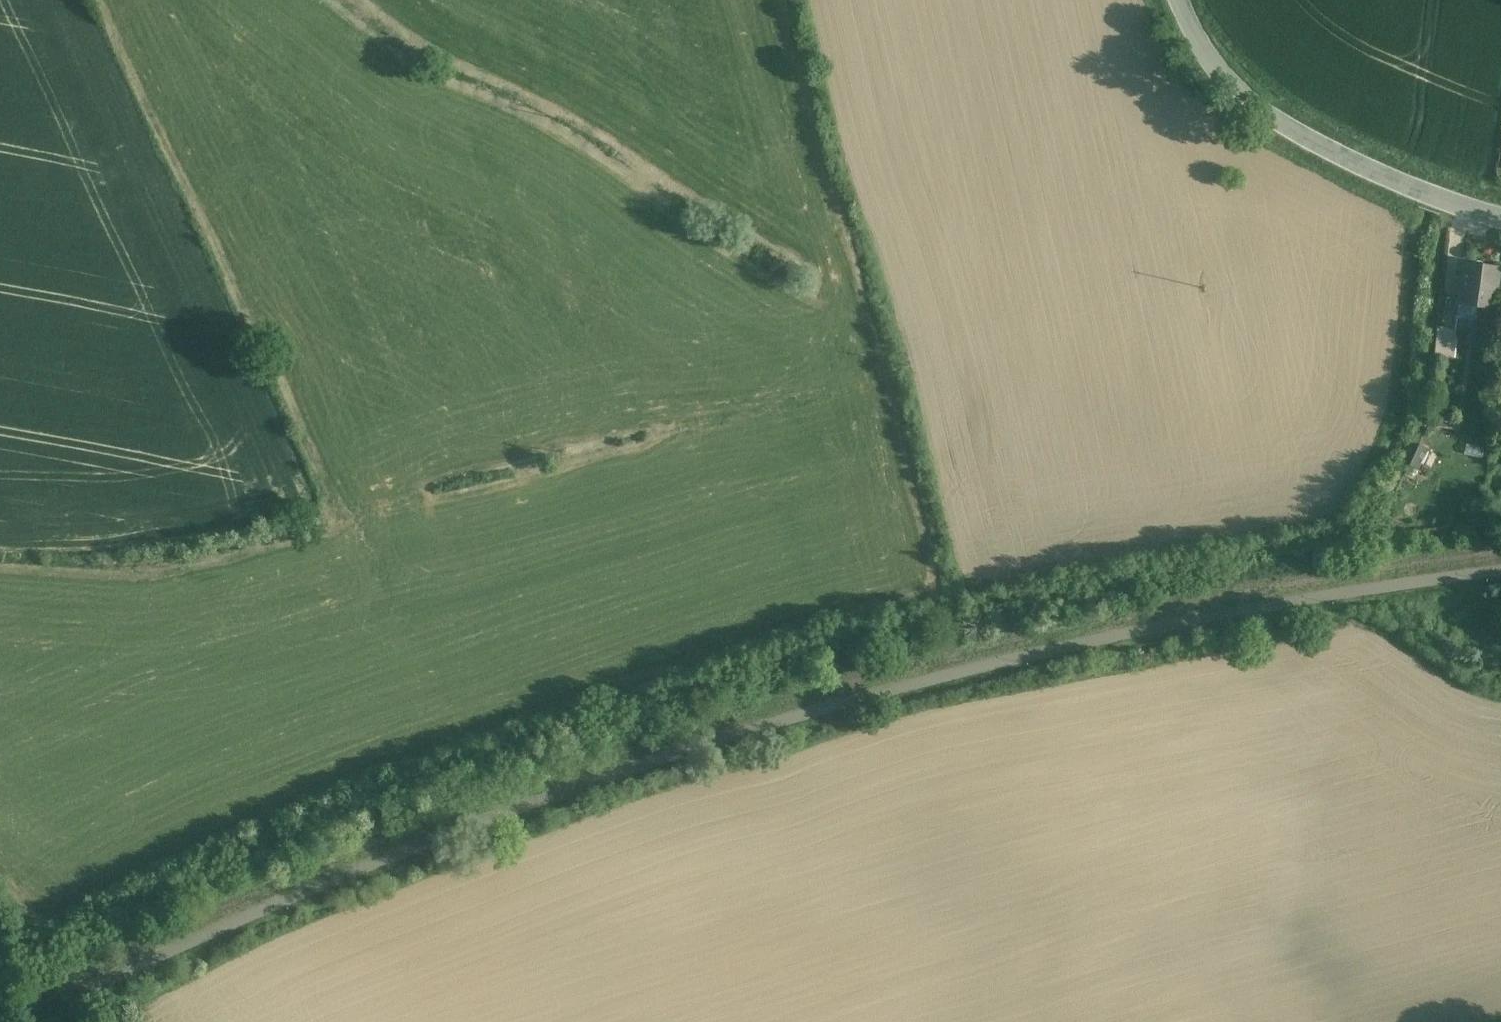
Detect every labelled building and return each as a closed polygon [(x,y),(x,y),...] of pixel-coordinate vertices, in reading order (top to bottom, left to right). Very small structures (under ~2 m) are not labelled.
[(1500,268),(1464,263),(1462,278),(1458,278),(1456,294),(1459,295),(1458,304),(1494,309),(1500,268)] [(1457,329),(1438,327),(1435,356),(1454,358),(1457,329)] [(1422,440),(1412,461),(1424,466),(1434,446),(1422,440)]
